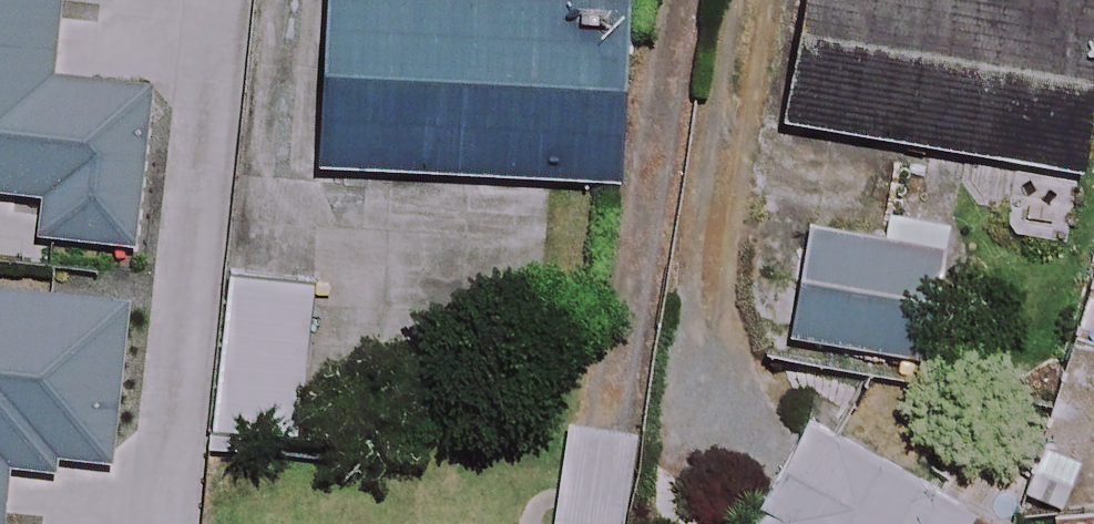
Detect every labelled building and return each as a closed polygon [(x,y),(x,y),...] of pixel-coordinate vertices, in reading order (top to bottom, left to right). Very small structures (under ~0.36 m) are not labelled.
[(44,53),(44,128),(124,159),(177,127),(176,0),(0,0),(0,53),(44,53)] [(314,161),(613,181),(624,0),(324,0),(314,161)] [(786,126),(1079,169),(1093,69),(1093,0),(805,0),(786,126)] [(0,147),(0,523),(117,523),(119,499),(11,489),(27,324),(107,332),(124,159),(0,147)] [(878,249),(804,236),(786,345),(929,369),(953,228),(884,216),(878,249)] [(313,285),(222,278),(209,437),(301,444),(313,285)] [(564,422),(551,523),(619,523),(632,432),(564,422)] [(748,523),(996,523),(972,514),(805,422),(748,523)]
